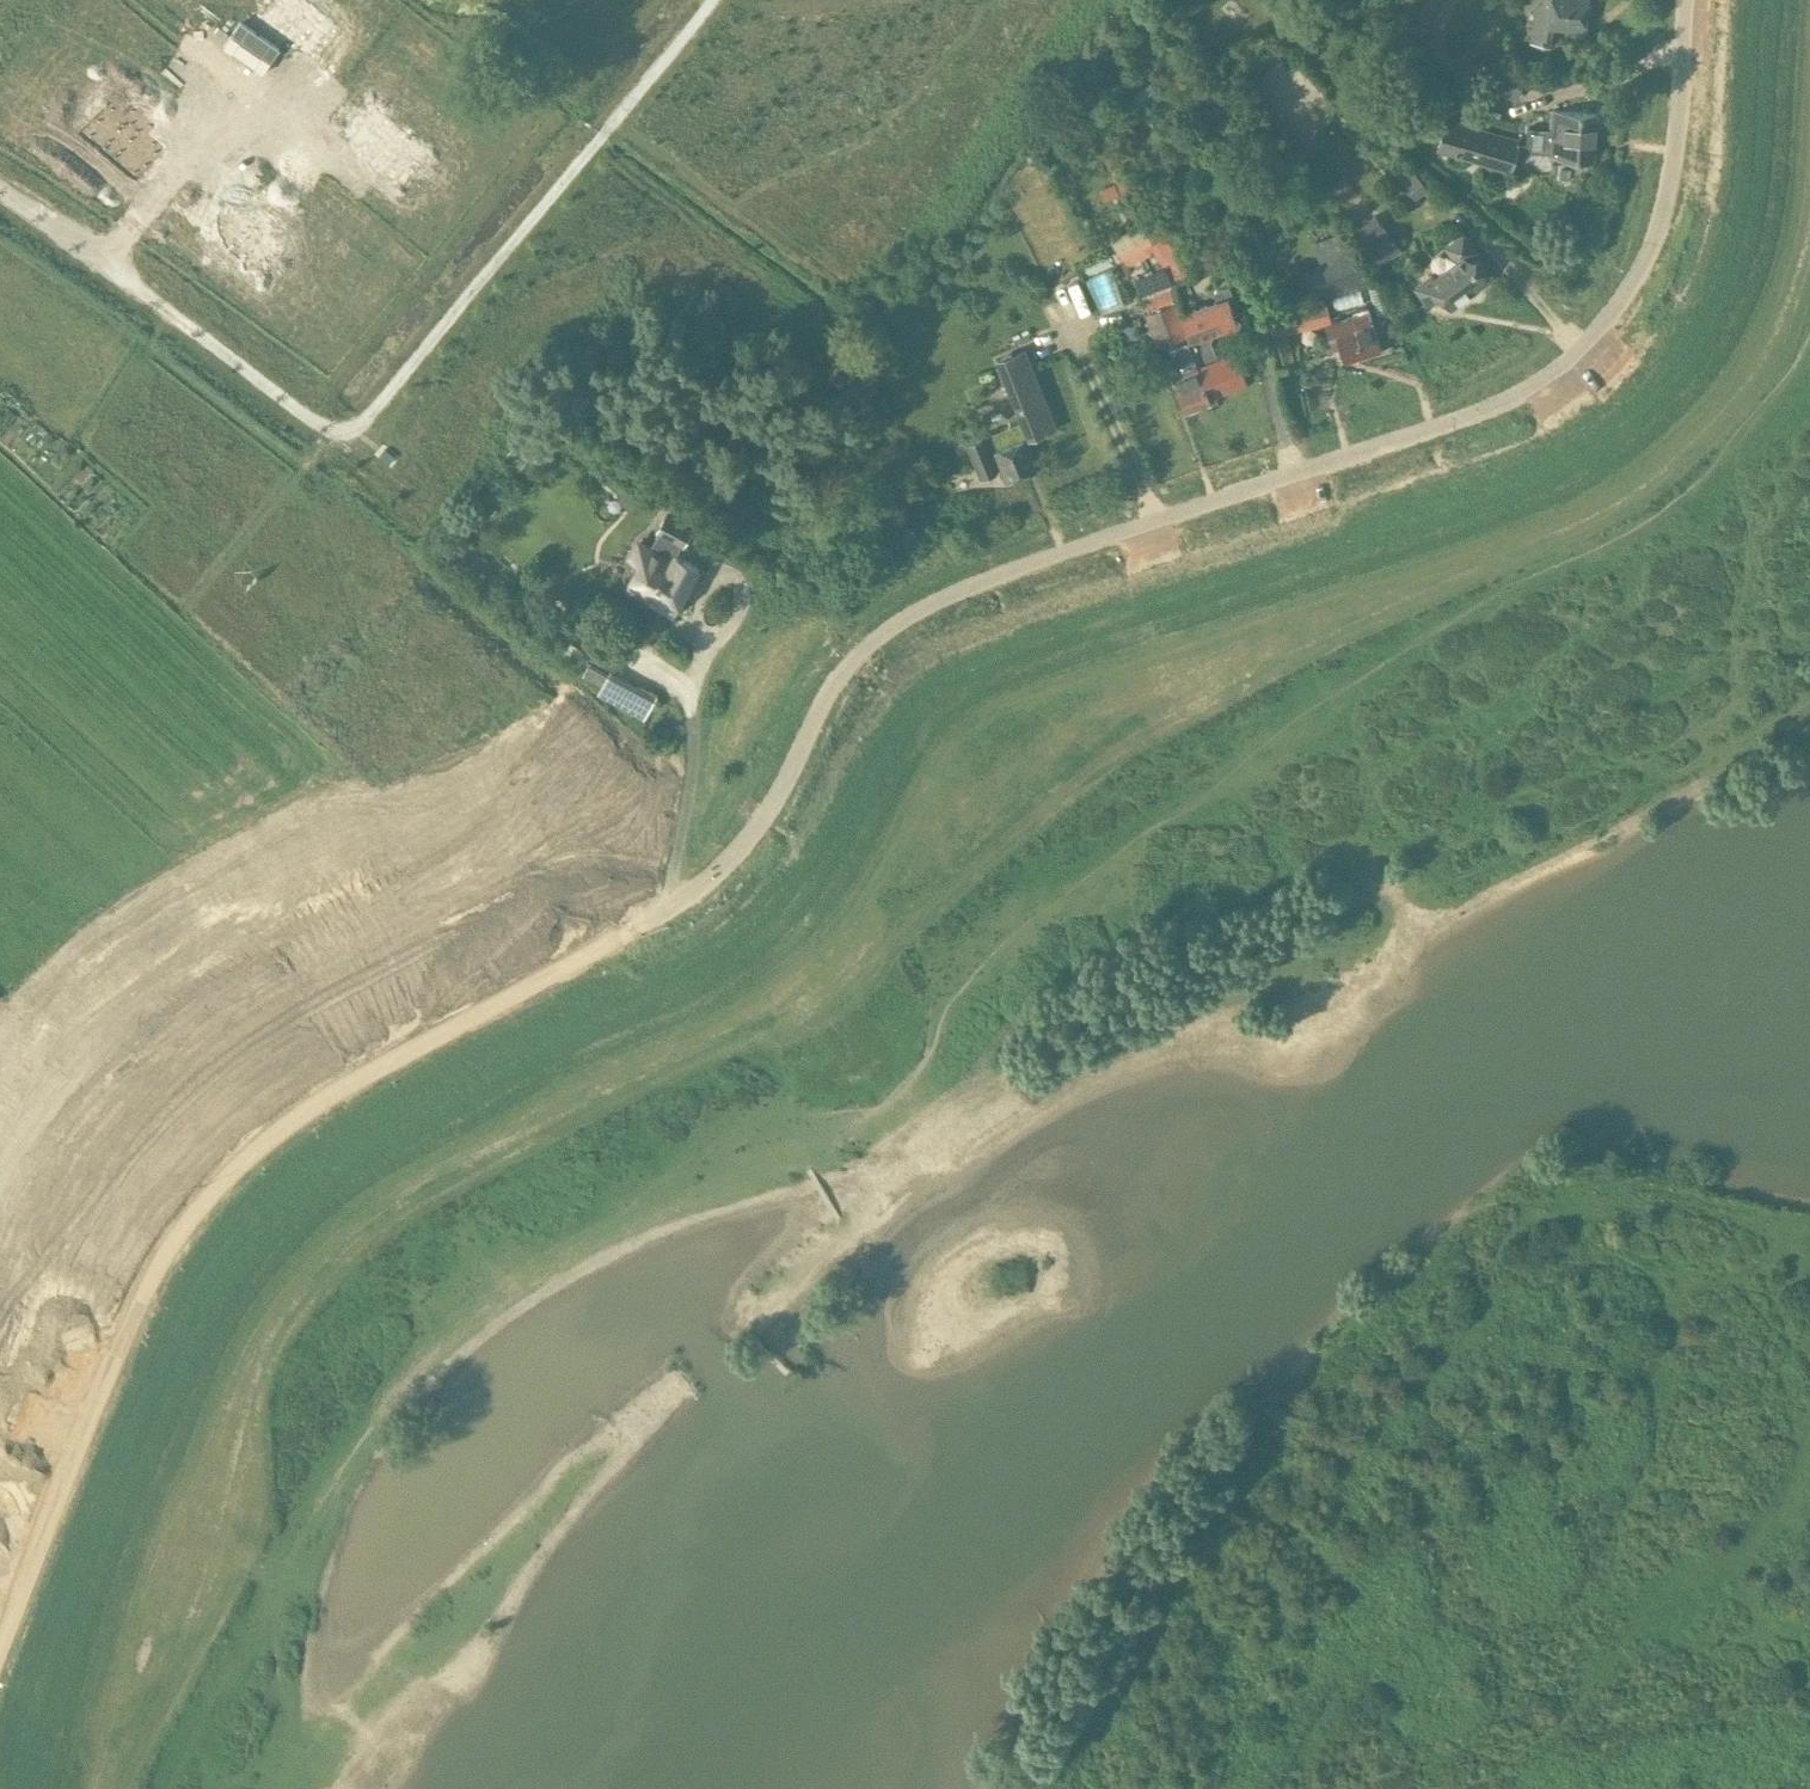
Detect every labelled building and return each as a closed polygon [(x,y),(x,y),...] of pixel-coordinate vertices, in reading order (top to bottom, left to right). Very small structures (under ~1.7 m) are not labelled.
[(186,0),(188,2),(228,36),(250,10),(238,0),(186,0)] [(266,19),(281,31),(280,33),(297,47),(298,46),(314,58),(337,30),(301,0),(282,0),(266,19)] [(1551,44),(1553,25),(1585,29),(1589,0),(1537,0),(1531,42),(1551,44)] [(1082,81),(1094,102),(1106,95),(1093,74),(1082,81)] [(1059,118),(1075,106),(1071,100),(1054,112),(1059,118)] [(110,106),(87,134),(137,176),(161,148),(145,135),(154,124),(135,107),(125,118),(110,106)] [(370,107),(347,135),(363,149),(358,154),(378,171),(382,165),(401,180),(424,152),(370,107)] [(1447,117),(1438,149),(1511,170),(1517,152),(1519,144),(1521,140),(1476,126),(1479,118),(1450,109),(1447,117)] [(1519,144),(1517,152),(1549,154),(1549,156),(1560,157),(1595,159),(1598,113),(1558,110),(1552,110),(1551,129),(1527,127),(1526,144),(1519,144)] [(1393,171),(1399,179),(1416,199),(1429,188),(1415,171),(1405,160),(1393,171)] [(1129,189),(1124,178),(1108,185),(1115,196),(1129,189)] [(1101,188),(1106,200),(1115,196),(1108,185),(1101,188)] [(229,205),(206,233),(256,276),(280,247),(265,235),(274,224),(255,207),(246,219),(229,205)] [(1384,228),(1364,244),(1382,266),(1402,250),(1384,228)] [(1451,307),(1484,278),(1464,255),(1474,247),(1460,231),(1443,245),(1455,259),(1434,277),(1431,274),(1415,287),(1428,303),(1436,296),(1437,295),(1439,293),(1451,307)] [(1159,257),(1149,237),(1141,241),(1152,260),(1159,257)] [(1145,256),(1147,261),(1152,260),(1141,241),(1119,253),(1126,266),(1145,256)] [(1357,250),(1303,270),(1314,301),(1368,282),(1357,250)] [(1161,265),(1168,279),(1186,268),(1178,255),(1161,265)] [(1164,343),(1171,347),(1178,364),(1170,367),(1185,411),(1213,402),(1211,397),(1214,396),(1184,316),(1181,316),(1168,284),(1144,293),(1150,311),(1146,313),(1158,345),(1164,343)] [(1218,304),(1184,316),(1214,396),(1248,384),(1237,353),(1218,360),(1209,333),(1237,323),(1230,303),(1232,302),(1234,298),(1231,288),(1226,286),(1216,289),(1214,294),(1218,304)] [(1283,314),(1265,317),(1269,335),(1267,336),(1276,369),(1277,369),(1295,365),(1288,333),(1327,324),(1331,322),(1327,302),(1283,314)] [(1330,334),(1325,336),(1329,348),(1340,345),(1345,361),(1348,360),(1382,351),(1374,323),(1373,323),(1368,306),(1354,310),(1355,316),(1331,322),(1327,324),(1330,334)] [(1011,426),(969,442),(973,453),(972,454),(981,478),(1003,470),(1007,481),(1037,471),(1025,439),(1057,426),(1032,364),(1002,375),(1021,422),(1011,426)] [(517,440),(508,456),(523,465),(532,449),(517,440)] [(683,544),(692,527),(667,514),(658,531),(659,531),(651,547),(641,541),(640,542),(650,548),(628,589),(674,613),(699,566),(677,554),(682,544),(683,544)] [(590,663),(584,674),(603,685),(609,674),(590,663)] [(638,689),(628,709),(645,719),(655,699),(638,689)]
